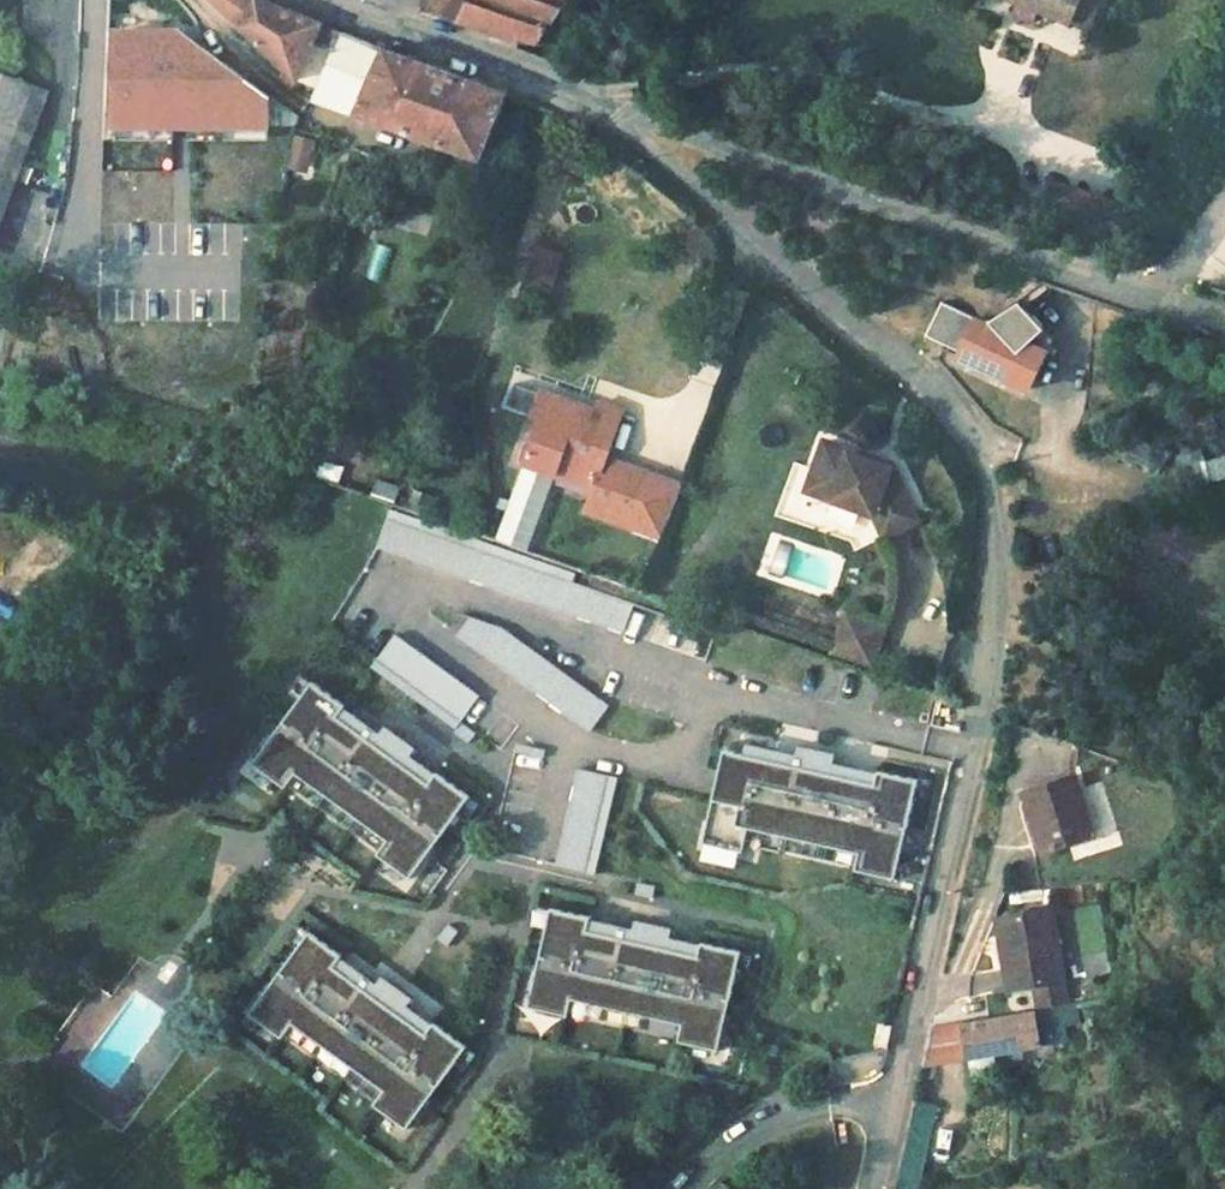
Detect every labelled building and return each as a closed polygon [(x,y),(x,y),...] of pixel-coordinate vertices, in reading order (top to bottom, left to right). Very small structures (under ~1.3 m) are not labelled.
[(299,75),(317,82),(343,30),(266,0),(210,0),(299,75)] [(564,0),(432,0),(427,9),(516,41),(519,35),(536,42),(564,0)] [(1078,0),(1019,0),(1068,22),(1078,0)] [(1093,21),(1099,8),(1087,3),(1081,17),(1093,21)] [(509,89),(343,30),(317,82),(313,90),(480,155),(484,146),(490,149),(493,140),(488,139),(509,89)] [(257,88),(205,53),(184,82),(238,118),(257,88)] [(0,90),(0,163),(25,100),(0,90)] [(285,102),(268,91),(256,108),(275,119),(285,102)] [(307,171),(314,140),(294,135),(287,166),(307,171)] [(371,244),(366,279),(384,281),(389,246),(371,244)] [(529,282),(556,286),(562,253),(534,248),(529,282)] [(1031,388),(1048,350),(1030,342),(1044,328),(1018,302),(994,326),(977,318),(942,304),(925,339),(943,347),(941,352),(942,352),(974,365),(1031,388)] [(651,479),(604,464),(621,417),(596,408),(594,416),(592,421),(583,417),(584,413),(539,397),(530,422),(538,425),(522,470),(554,482),(559,468),(597,481),(593,495),(585,516),(633,532),(651,479)] [(821,449),(806,499),(875,519),(886,540),(919,522),(891,470),(888,471),(872,466),(873,464),(821,449)] [(597,481),(559,468),(554,482),(593,495),(597,481)] [(376,475),(371,492),(396,500),(401,483),(376,475)] [(680,489),(651,479),(633,532),(661,542),(680,489)] [(388,512),(376,546),(624,632),(636,598),(388,512)] [(610,704),(474,607),(455,635),(590,731),(610,704)] [(876,666),(888,623),(844,610),(831,652),(876,666)] [(456,728),(481,694),(395,631),(370,665),(456,728)] [(462,795),(310,678),(255,757),(412,876),(462,795)] [(922,779),(733,734),(707,836),(899,884),(922,779)] [(577,765),(554,864),(595,873),(617,774),(577,765)] [(1091,839),(1076,775),(1026,786),(1034,820),(1040,850),(1091,839)] [(1040,850),(1034,820),(1025,822),(1031,851),(1040,850)] [(550,904),(531,999),(721,1051),(740,947),(550,904)] [(1008,985),(1062,977),(1053,918),(1051,908),(996,917),(1008,985)] [(468,1043),(308,930),(254,1013),(404,1121),(468,1043)] [(75,1063),(154,969),(142,959),(111,992),(92,986),(47,1045),(75,1063)] [(1046,1005),(933,1024),(924,1062),(1052,1040),(1046,1005)] [(913,1188),(921,1188),(937,1101),(915,1097),(899,1187),(913,1188)]
